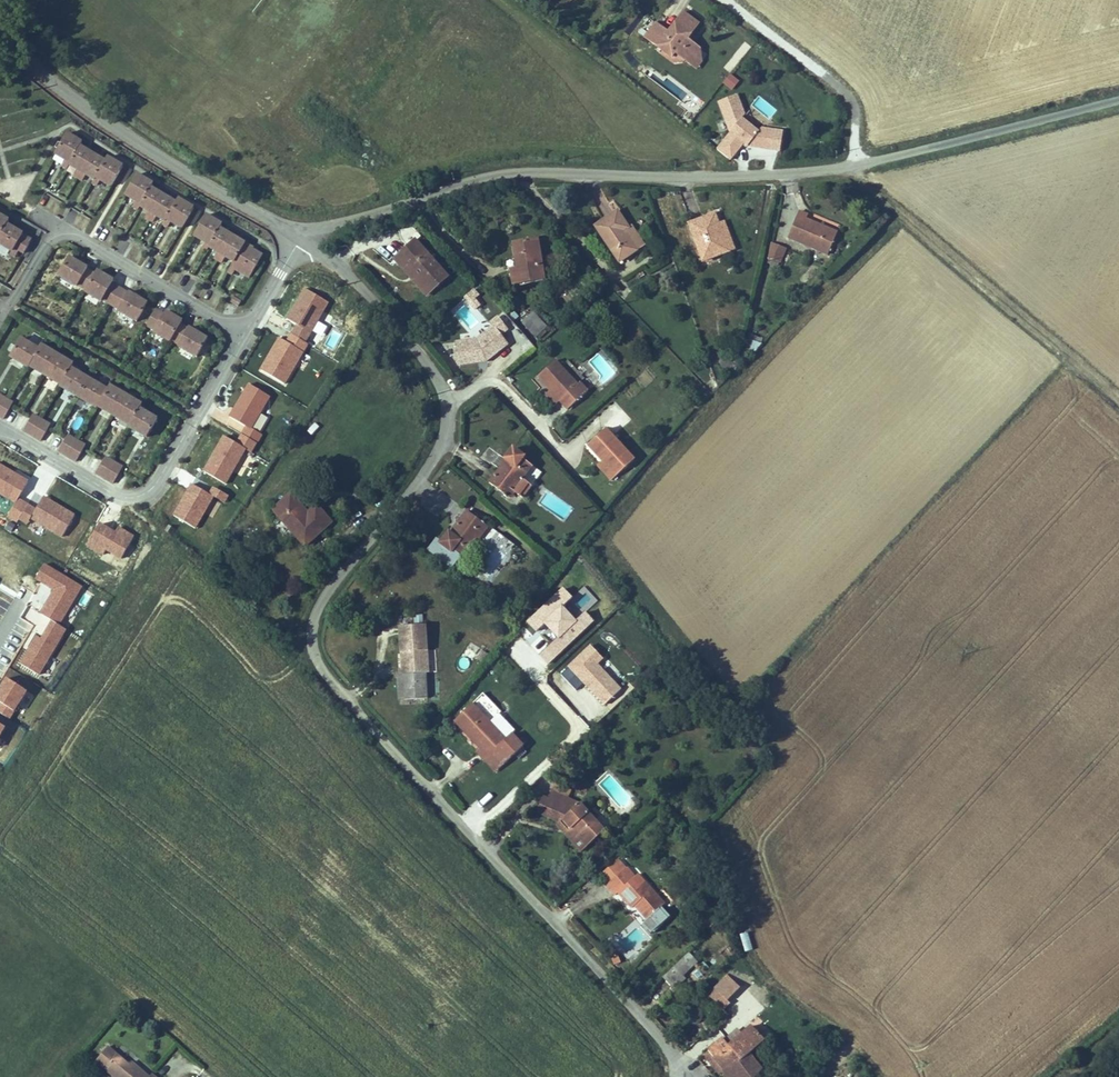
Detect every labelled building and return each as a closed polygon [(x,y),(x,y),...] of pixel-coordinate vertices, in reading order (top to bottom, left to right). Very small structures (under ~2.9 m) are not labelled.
[(669,33),(657,24),(646,39),(658,48),(673,59),(679,58),(687,63),(693,67),(699,59),(701,50),(689,43),(685,40),(688,36),(692,38),(701,26),(684,14),(669,33)] [(673,59),(658,48),(656,51),(675,64),(687,63),(679,58),(673,59)] [(699,59),(693,67),(698,70),(703,62),(701,50),(699,59)] [(733,90),(740,79),(730,72),(722,83),(733,90)] [(907,93),(911,127),(918,126),(914,92),(907,93)] [(737,94),(716,101),(730,133),(716,150),(730,161),(740,147),(780,152),(783,130),(761,127),(745,114),(737,94)] [(690,124),(701,105),(694,100),(683,120),(690,124)] [(103,185),(111,190),(123,168),(112,162),(108,159),(106,164),(81,149),(83,145),(72,138),(67,135),(54,157),(65,163),(62,168),(67,171),(68,168),(77,173),(74,178),(77,179),(82,182),(85,178),(88,180),(93,182),(98,186),(100,184),(103,185)] [(173,226),(181,231),(194,209),(179,200),(177,204),(151,189),(154,185),(138,176),(125,198),(132,202),(135,204),(132,209),(137,212),(139,209),(144,212),(148,214),(145,219),(148,220),(153,223),(155,218),(160,221),(163,223),(169,226),(170,224),(173,226)] [(788,241),(829,257),(838,233),(807,221),(809,216),(799,212),(788,241)] [(619,213),(594,229),(619,266),(647,247),(635,230),(632,233),(619,213)] [(717,216),(688,226),(702,267),(737,255),(726,224),(720,226),(717,216)] [(12,254),(10,256),(15,259),(19,252),(24,255),(31,242),(23,237),(23,236),(7,226),(9,222),(0,217),(0,247),(3,249),(12,254)] [(261,260),(264,256),(256,252),(246,247),(247,245),(221,231),(223,227),(205,217),(193,238),(201,243),(205,245),(203,248),(208,251),(213,254),(216,256),(214,260),(217,261),(222,264),(225,260),(228,262),(234,265),(229,274),(233,277),(235,272),(240,275),(250,280),(261,260)] [(450,280),(414,240),(391,260),(427,301),(450,280)] [(547,282),(539,241),(512,246),(517,271),(510,272),(513,289),(547,282)] [(786,249),(772,243),(766,256),(781,263),(786,249)] [(89,269),(89,268),(86,266),(72,258),(71,257),(60,276),(78,287),(79,285),(89,269)] [(87,290),(97,274),(89,269),(79,285),(85,289),(87,290)] [(114,284),(115,281),(112,279),(107,276),(99,271),(97,274),(87,290),(86,292),(103,302),(104,300),(114,284)] [(122,289),(114,284),(104,300),(112,305),(122,289)] [(329,302),(306,288),(291,313),(288,319),(299,326),(311,333),(329,302)] [(120,310),(130,293),(122,289),(112,305),(120,310)] [(148,305),(149,304),(139,297),(135,295),(130,293),(120,310),(119,311),(138,322),(148,305)] [(242,301),(232,296),(229,302),(238,307),(238,308),(242,301)] [(156,331),(166,315),(157,310),(148,326),(156,331)] [(182,325),(184,322),(183,321),(170,313),(169,313),(168,312),(166,315),(156,331),(155,332),(172,342),(173,340),(182,325)] [(546,328),(533,313),(522,322),(536,337),(546,328)] [(478,338),(455,341),(458,366),(487,363),(510,345),(503,336),(509,331),(498,316),(490,322),(492,327),(478,338)] [(193,330),(191,329),(190,330),(182,325),(173,340),(181,345),(180,347),(199,358),(209,340),(202,335),(193,330)] [(306,342),(311,333),(299,326),(294,335),(306,342)] [(290,333),(286,341),(304,352),(309,344),(306,342),(294,335),(290,333)] [(749,334),(745,351),(758,354),(761,336),(749,334)] [(286,341),(278,337),(275,343),(260,369),(286,384),(304,352),(286,341)] [(146,441),(157,422),(140,412),(143,407),(110,388),(107,393),(71,372),(74,367),(41,348),(39,352),(21,341),(9,361),(25,371),(27,372),(28,370),(42,378),(58,388),(59,389),(58,390),(75,400),(94,411),(97,413),(98,411),(111,419),(129,429),(128,431),(146,441)] [(538,379),(549,392),(543,397),(553,409),(559,404),(567,412),(590,393),(581,383),(578,386),(557,362),(538,379)] [(271,397),(249,384),(234,409),(230,416),(246,425),(252,429),(271,397)] [(0,395),(0,418),(3,420),(11,405),(13,403),(8,400),(0,395)] [(40,419),(34,415),(32,418),(24,432),(40,442),(48,428),(50,425),(40,419)] [(252,429),(246,425),(242,433),(258,443),(263,435),(252,429)] [(636,462),(608,432),(589,449),(602,464),(596,469),(611,486),(636,462)] [(258,443),(242,433),(236,443),(246,449),(253,452),(258,443)] [(77,440),(70,436),(68,440),(60,453),(76,463),(84,449),(86,446),(77,440)] [(236,443),(224,436),(219,444),(204,469),(226,483),(246,449),(236,443)] [(523,484),(533,470),(535,471),(544,460),(540,457),(545,451),(529,439),(518,453),(520,454),(514,462),(510,459),(501,470),(498,467),(490,477),(511,494),(521,482),(523,484)] [(110,461),(107,459),(106,462),(97,476),(113,486),(122,471),(123,469),(110,461)] [(30,480),(0,463),(0,494),(16,503),(19,497),(30,480)] [(208,493),(190,483),(172,514),(196,529),(213,496),(208,493)] [(229,495),(212,486),(208,493),(213,496),(225,503),(229,495)] [(271,512),(305,551),(334,525),(317,506),(308,513),(291,494),(271,512)] [(76,515),(43,496),(30,520),(63,539),(76,515)] [(29,503),(19,497),(16,503),(8,516),(18,522),(29,503)] [(490,530),(466,512),(456,526),(461,530),(455,538),(449,533),(441,544),(438,547),(451,556),(453,553),(461,560),(463,561),(474,546),(477,548),(484,539),(491,545),(499,535),(491,529),(490,530)] [(114,530),(98,521),(85,545),(103,555),(106,550),(121,560),(135,535),(117,525),(114,530)] [(175,530),(169,525),(165,531),(171,535),(175,530)] [(441,544),(437,541),(426,555),(450,574),(461,560),(453,553),(451,556),(438,547),(441,544)] [(47,563),(36,580),(53,590),(40,612),(53,620),(60,624),(83,585),(47,563)] [(599,600),(586,586),(573,599),(564,589),(528,623),(550,646),(541,655),(551,665),(595,621),(587,612),(599,600)] [(35,635),(18,664),(38,676),(67,628),(53,620),(42,639),(35,635)] [(427,629),(399,631),(400,673),(400,678),(401,703),(428,702),(427,676),(431,675),(427,629)] [(603,658),(591,645),(567,667),(604,706),(623,689),(598,663),(603,658)] [(7,678),(0,689),(0,716),(9,721),(28,691),(7,678)] [(501,717),(483,697),(454,724),(482,753),(487,758),(489,757),(502,771),(524,751),(510,736),(504,741),(490,726),(501,717)] [(482,753),(479,756),(497,776),(502,771),(489,757),(487,758),(482,753)] [(479,786),(471,776),(455,789),(463,799),(479,786)] [(556,785),(552,793),(569,801),(573,793),(556,785)] [(607,831),(581,806),(569,801),(552,793),(546,790),(535,815),(561,826),(556,831),(581,856),(607,831)] [(603,875),(612,884),(628,868),(619,859),(603,875)] [(630,867),(628,868),(612,884),(611,886),(620,896),(623,893),(638,908),(640,906),(641,907),(657,889),(642,873),(639,876),(630,867)] [(661,893),(657,889),(641,907),(652,919),(645,926),(655,935),(673,917),(664,907),(670,901),(661,893)] [(678,985),(690,975),(687,972),(697,965),(692,959),(697,954),(694,951),(669,973),(678,985)] [(741,987),(728,974),(708,995),(724,1010),(731,1003),(727,1000),(741,987)] [(703,1021),(703,1008),(692,1008),(692,1021),(703,1021)] [(744,1033),(739,1036),(741,1039),(745,1036),(759,1024),(757,1021),(744,1033)] [(759,1024),(745,1036),(757,1050),(765,1042),(771,1036),(759,1024)] [(741,1029),(731,1037),(735,1041),(739,1036),(744,1033),(741,1029)] [(714,1046),(728,1063),(742,1053),(748,1059),(757,1050),(745,1036),(741,1039),(739,1036),(735,1041),(731,1037),(728,1034),(714,1046)] [(765,1042),(757,1050),(773,1065),(781,1058),(765,1042)] [(106,1045),(94,1058),(116,1076),(158,1076),(152,1072),(148,1075),(137,1066),(134,1070),(128,1064),(106,1045)] [(714,1046),(707,1053),(721,1068),(724,1065),(728,1063),(714,1046)] [(757,1050),(748,1059),(742,1053),(728,1063),(724,1065),(734,1076),(753,1076),(762,1070),(764,1072),(773,1065),(757,1050)] [(131,1060),(128,1064),(134,1070),(137,1066),(131,1060)]
